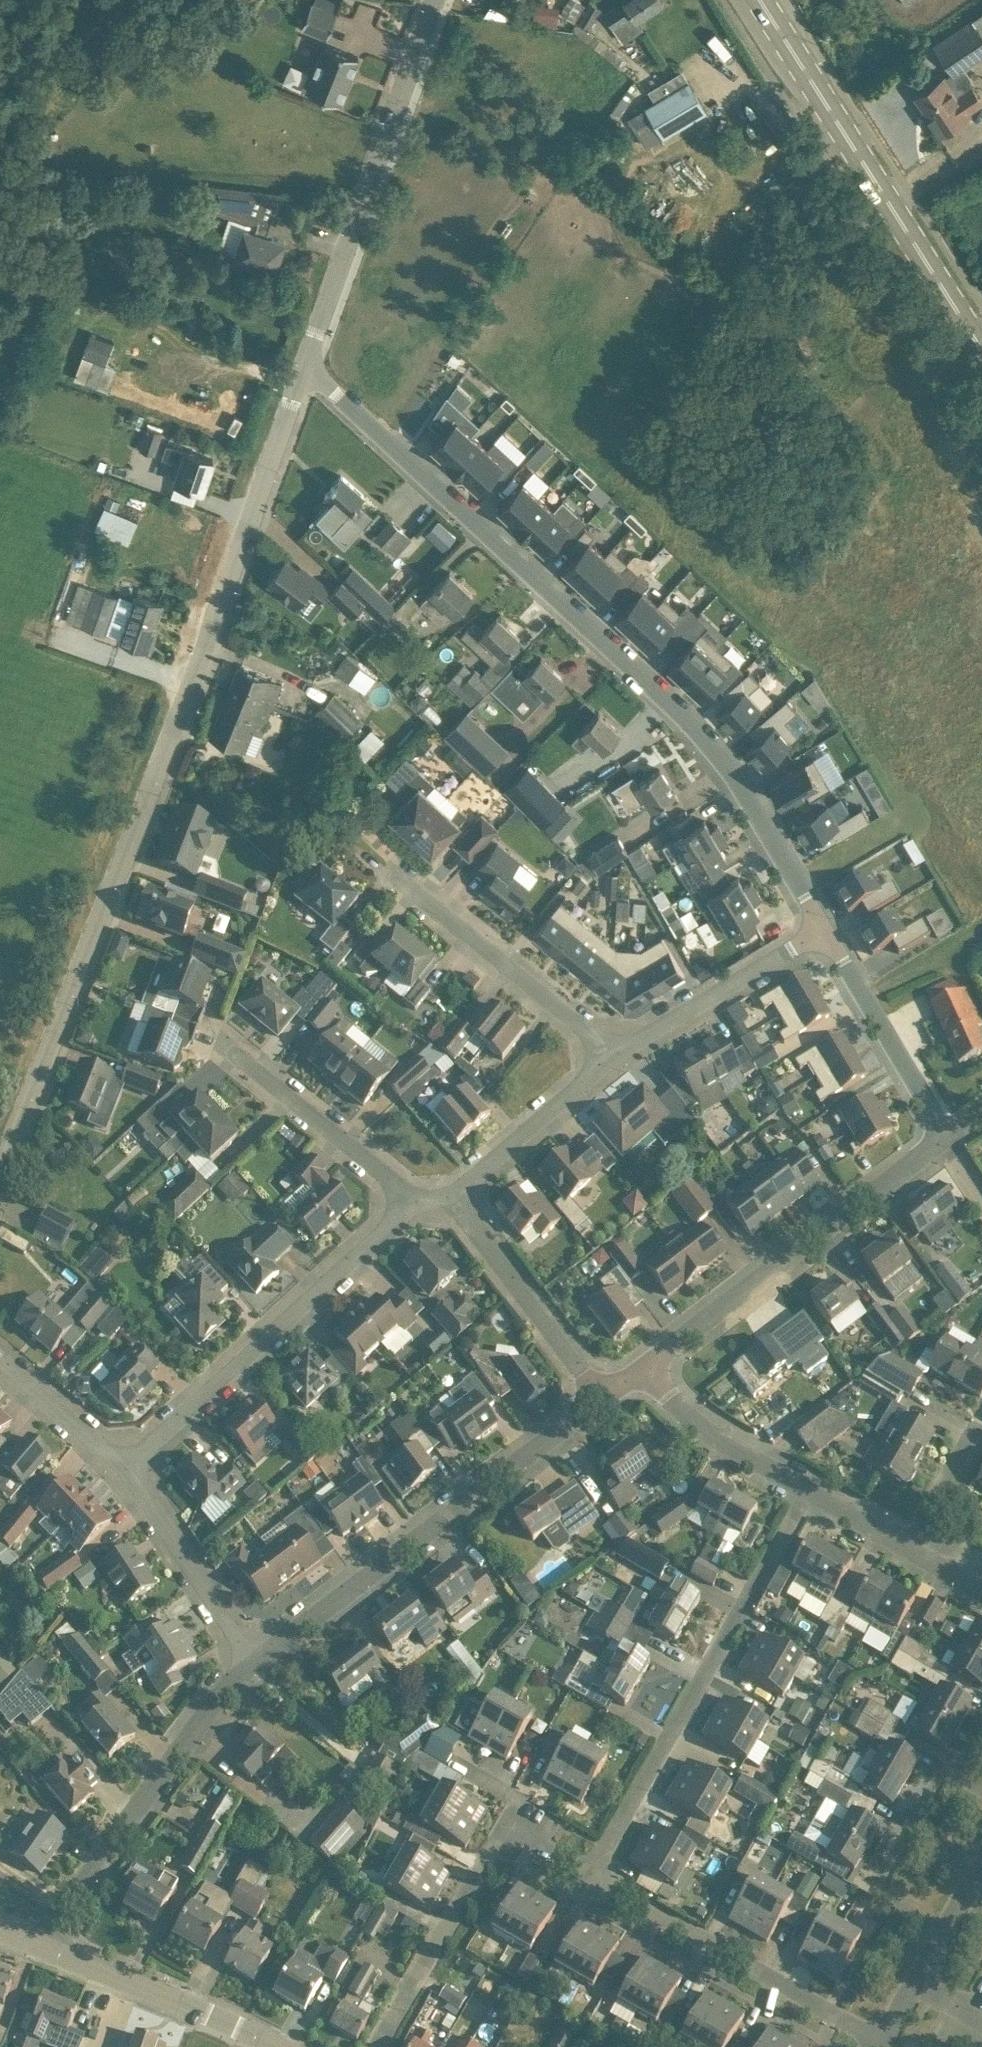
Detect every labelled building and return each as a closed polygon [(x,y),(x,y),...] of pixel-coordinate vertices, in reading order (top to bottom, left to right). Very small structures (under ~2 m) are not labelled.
[(492,3),(516,17),(526,0),(494,0),(492,3)] [(580,0),(568,0),(560,12),(576,21),(586,4),(580,0)] [(615,27),(624,41),(644,28),(638,19),(665,2),(664,0),(623,0),(605,12),(615,27)] [(589,1),(577,22),(572,27),(578,33),(621,69),(628,60),(590,28),(602,9),(589,1)] [(312,2),(302,27),(328,37),(337,12),(312,2)] [(534,21),(558,24),(560,5),(536,2),(534,21)] [(972,18),(933,45),(953,74),(981,54),(981,32),(972,18)] [(334,23),(328,41),(343,47),(350,28),(334,23)] [(359,56),(350,52),(325,42),(307,88),(340,102),(359,56)] [(938,135),(981,104),(981,96),(975,86),(962,96),(946,72),(916,94),(930,115),(926,118),(938,135)] [(699,75),(657,103),(676,131),(717,103),(699,75)] [(630,101),(633,96),(635,93),(631,90),(628,88),(626,90),(622,96),(630,101)] [(608,117),(610,118),(616,122),(621,114),(614,109),(608,117)] [(214,190),(211,206),(248,214),(251,198),(214,190)] [(270,235),(275,222),(255,215),(251,229),(244,227),(233,261),(252,267),(253,261),(276,269),(285,240),(270,235)] [(81,382),(126,399),(131,385),(87,368),(81,382)] [(507,396),(501,402),(510,410),(515,404),(507,396)] [(454,416),(429,443),(445,457),(444,457),(445,458),(470,431),(454,416)] [(155,453),(163,432),(148,427),(141,448),(155,453)] [(470,431),(445,458),(460,472),(485,445),(470,431)] [(545,440),(537,449),(545,457),(554,448),(545,440)] [(182,463),(176,481),(203,490),(214,458),(168,443),(163,456),(182,463)] [(485,445),(460,472),(461,472),(476,486),(500,459),(485,445)] [(579,464),(574,469),(583,478),(588,472),(579,464)] [(588,472),(583,478),(591,486),(597,480),(588,472)] [(365,526),(374,515),(359,501),(365,495),(342,474),(325,493),(331,498),(317,513),(332,527),(348,511),(365,526)] [(523,480),(498,507),(513,521),(514,522),(539,495),(523,480)] [(539,495),(514,522),(529,536),(554,509),(539,495)] [(120,500),(108,496),(105,504),(117,509),(120,500)] [(554,509),(529,536),(544,550),(569,523),(554,509)] [(630,511),(624,517),(633,525),(638,519),(630,511)] [(456,536),(436,518),(424,531),(445,549),(456,536)] [(393,519),(379,534),(376,537),(402,562),(417,545),(410,538),(411,537),(393,519)] [(638,519),(633,525),(642,533),(647,527),(638,519)] [(589,539),(563,567),(579,582),(605,554),(589,539)] [(605,554),(579,582),(596,597),(622,569),(605,554)] [(319,600),(328,587),(308,571),(305,574),(286,559),(279,567),(275,567),(270,574),(271,578),(269,580),(275,585),(279,588),(276,591),(295,606),(307,590),(319,600)] [(330,594),(353,616),(365,603),(383,619),(397,605),(353,565),(339,580),(341,582),(330,594)] [(409,592),(397,605),(383,619),(392,629),(401,619),(406,623),(423,606),(441,624),(453,612),(454,613),(473,592),(450,571),(431,591),(420,603),(409,592)] [(125,629),(121,640),(150,650),(155,634),(152,633),(162,603),(137,595),(130,614),(113,609),(118,596),(95,588),(82,626),(105,634),(108,624),(125,629)] [(642,588),(616,616),(632,631),(658,603),(642,588)] [(658,603),(632,631),(648,646),(674,618),(658,603)] [(371,630),(380,621),(363,606),(355,615),(371,630)] [(462,633),(473,644),(492,662),(482,672),(476,666),(472,670),(465,663),(447,681),(471,704),(482,693),(484,694),(491,687),(494,684),(515,663),(505,653),(520,636),(498,615),(491,623),(484,630),(473,621),(462,633)] [(694,638),(668,666),(685,681),(711,653),(694,638)] [(349,680),(359,666),(361,663),(347,653),(335,670),(349,680)] [(711,653),(685,681),(701,696),(727,668),(711,653)] [(526,673),(515,663),(494,684),(491,687),(524,718),(547,693),(548,694),(564,678),(541,656),(526,673)] [(240,664),(229,690),(259,703),(261,697),(274,702),(282,682),(240,664)] [(717,714),(733,731),(762,706),(749,691),(760,682),(749,670),(722,694),(730,703),(717,714)] [(815,676),(814,676),(801,687),(808,695),(814,690),(820,685),(820,684),(815,676)] [(209,735),(219,739),(245,750),(253,730),(261,733),(274,702),(261,697),(259,703),(229,690),(210,734),(209,735)] [(347,737),(363,720),(334,692),(318,709),(347,737)] [(427,703),(421,693),(411,698),(417,708),(427,703)] [(747,748),(762,766),(791,741),(778,726),(790,716),(779,704),(751,728),(759,738),(747,748)] [(796,733),(809,720),(799,709),(785,721),(796,733)] [(592,738),(604,749),(621,731),(599,711),(583,728),(583,729),(573,740),(582,749),(592,738)] [(490,769),(506,752),(466,713),(450,730),(490,769)] [(357,743),(369,754),(386,735),(373,724),(357,743)] [(423,752),(433,742),(424,733),(414,744),(423,752)] [(816,754),(832,784),(844,777),(828,747),(816,754)] [(349,775),(352,760),(340,757),(337,773),(349,775)] [(817,782),(805,762),(771,782),(782,802),(817,782)] [(855,772),(862,784),(874,777),(875,776),(868,765),(855,772)] [(528,767),(506,787),(541,823),(562,803),(528,767)] [(646,798),(652,808),(676,793),(660,768),(639,781),(633,773),(613,786),(628,809),(646,798)] [(411,835),(439,804),(427,793),(435,784),(418,769),(398,791),(407,799),(391,816),(411,835)] [(880,813),(892,806),(883,791),(871,798),(880,813)] [(356,837),(367,826),(366,824),(376,813),(363,800),(353,812),(341,824),(356,837)] [(546,825),(560,838),(581,816),(566,803),(546,825)] [(795,823),(806,843),(816,837),(822,848),(870,819),(862,806),(838,820),(828,803),(795,823)] [(431,853),(459,822),(439,804),(411,835),(412,835),(409,839),(419,849),(423,845),(431,853)] [(292,809),(290,806),(282,809),(285,816),(293,813),(292,809)] [(160,864),(194,877),(215,823),(181,810),(179,813),(175,815),(172,824),(174,828),(160,864)] [(675,837),(675,838),(662,845),(672,862),(685,855),(723,832),(718,824),(710,829),(705,820),(697,824),(691,813),(669,826),(675,837)] [(482,814),(455,843),(470,856),(497,827),(482,814)] [(681,871),(692,890),(724,871),(718,860),(726,855),(721,846),(729,841),(723,832),(685,855),(691,865),(681,871)] [(597,869),(627,850),(618,837),(588,855),(597,869)] [(506,914),(513,906),(529,886),(511,871),(519,860),(498,842),(479,866),(491,876),(482,887),(486,890),(482,895),(490,901),(506,914)] [(915,869),(925,863),(913,842),(912,842),(903,848),(915,869)] [(640,844),(627,852),(635,865),(648,857),(640,844)] [(577,865),(564,854),(555,865),(567,876),(577,865)] [(296,898),(332,927),(320,943),(334,953),(341,944),(353,928),(341,918),(358,896),(321,867),(296,898)] [(692,890),(708,918),(757,890),(752,881),(744,886),(738,876),(731,881),(724,871),(692,890)] [(607,874),(606,887),(617,888),(618,875),(607,874)] [(869,874),(836,893),(848,913),(862,905),(868,916),(900,897),(892,883),(879,891),(869,874)] [(582,876),(573,887),(583,894),(591,884),(582,876)] [(217,884),(201,879),(195,895),(240,913),(240,912),(244,903),(246,896),(217,884)] [(138,920),(147,923),(182,937),(188,921),(183,919),(188,905),(194,907),(198,898),(167,885),(163,895),(150,890),(138,920)] [(592,886),(590,903),(598,903),(600,887),(592,886)] [(719,936),(730,929),(736,940),(758,928),(752,917),(760,912),(754,903),(762,898),(757,890),(708,918),(693,926),(704,944),(719,936)] [(617,899),(616,917),(628,917),(630,900),(617,899)] [(634,899),(633,918),(645,919),(646,901),(634,899)] [(580,916),(561,901),(533,935),(552,951),(580,916)] [(672,901),(661,907),(669,921),(679,915),(672,901)] [(259,909),(244,903),(240,912),(256,918),(259,909)] [(941,913),(926,921),(936,938),(951,930),(941,913)] [(598,931),(580,916),(552,951),(570,966),(577,958),(598,931)] [(894,916),(861,935),(873,955),(893,943),(899,954),(930,935),(922,921),(904,933),(894,916)] [(396,927),(378,949),(368,941),(353,960),(363,967),(360,971),(366,976),(378,974),(383,968),(392,975),(415,947),(406,940),(409,937),(396,927)] [(598,931),(577,958),(570,966),(589,981),(617,946),(598,931)] [(130,936),(117,932),(109,957),(121,961),(130,936)] [(684,974),(662,936),(641,948),(664,986),(684,974)] [(247,956),(237,952),(200,937),(192,958),(238,977),(247,956)] [(341,944),(334,953),(326,963),(335,971),(350,952),(341,944)] [(625,1009),(627,978),(629,947),(617,946),(589,981),(625,1009)] [(415,947),(392,975),(410,990),(403,1000),(416,1010),(430,991),(421,983),(439,961),(426,951),(424,954),(415,947)] [(629,947),(627,978),(625,1009),(664,986),(641,948),(629,947)] [(707,953),(693,960),(701,977),(715,970),(707,953)] [(150,1009),(199,1027),(205,1011),(198,1008),(209,978),(176,965),(164,996),(156,993),(150,1009)] [(278,1036),(296,1013),(307,1022),(337,986),(321,973),(307,991),(304,988),(291,1004),(262,981),(242,1006),(278,1036)] [(469,973),(463,981),(474,990),(480,982),(469,973)] [(773,1005),(780,1018),(818,995),(805,974),(759,1001),(765,1010),(773,1005)] [(954,979),(926,992),(959,1064),(981,1053),(981,1041),(976,1027),(981,1025),(981,1019),(967,987),(959,991),(954,979)] [(780,1035),(785,1043),(831,1016),(818,995),(780,1018),(787,1030),(780,1035)] [(326,999),(307,1022),(321,1034),(340,1011),(333,1005),(326,999)] [(491,1004),(485,1012),(470,1031),(460,1023),(439,1049),(454,1061),(474,1036),(486,1046),(502,1026),(509,1018),(491,1004)] [(740,1004),(726,1011),(734,1025),(747,1018),(740,1004)] [(193,1044),(199,1027),(150,1009),(144,1025),(152,1028),(140,1059),(174,1071),(186,1041),(193,1044)] [(509,1018),(502,1026),(486,1046),(503,1060),(525,1032),(509,1018)] [(324,1076),(336,1085),(362,1053),(345,1039),(354,1028),(344,1020),(310,1062),(325,1075),(324,1076)] [(750,1033),(743,1022),(734,1027),(741,1038),(750,1033)] [(436,1026),(425,1038),(438,1049),(448,1037),(436,1026)] [(82,1030),(77,1042),(88,1046),(93,1034),(82,1030)] [(841,1034),(795,1061),(800,1070),(808,1065),(815,1078),(845,1060),(854,1055),(841,1034)] [(721,1037),(698,1051),(719,1085),(741,1072),(745,1077),(756,1071),(749,1058),(743,1048),(732,1054),(721,1037)] [(770,1045),(749,1058),(756,1071),(756,1070),(758,1073),(779,1060),(770,1045)] [(719,1085),(698,1051),(674,1065),(685,1083),(672,1090),(690,1111),(699,1104),(704,1113),(727,1100),(719,1085)] [(362,1053),(336,1085),(347,1094),(348,1093),(364,1106),(398,1063),(388,1055),(379,1067),(362,1053)] [(854,1055),(845,1060),(815,1078),(823,1090),(815,1095),(820,1103),(866,1076),(854,1055)] [(388,1086),(399,1098),(400,1099),(410,1090),(418,1083),(427,1075),(431,1071),(420,1057),(388,1086)] [(470,1066),(460,1058),(455,1065),(456,1065),(465,1072),(470,1066)] [(69,1105),(97,1116),(114,1075),(82,1062),(76,1077),(79,1078),(69,1105)] [(465,1072),(474,1080),(479,1073),(470,1066),(465,1072)] [(155,1096),(161,1079),(129,1067),(123,1084),(155,1096)] [(427,1075),(432,1081),(440,1074),(435,1068),(431,1071),(427,1075)] [(432,1081),(427,1075),(418,1083),(423,1089),(432,1081)] [(784,1096),(777,1085),(770,1089),(777,1100),(784,1096)] [(595,1125),(623,1158),(671,1116),(685,1133),(699,1121),(690,1111),(672,1090),(657,1103),(644,1086),(621,1106),(619,1104),(595,1125)] [(450,1102),(474,1129),(491,1115),(467,1088),(450,1102)] [(407,1107),(417,1098),(410,1090),(400,1099),(407,1107)] [(790,1094),(777,1101),(788,1118),(800,1111),(790,1094)] [(167,1145),(177,1155),(223,1112),(209,1101),(206,1104),(199,1095),(172,1120),(182,1131),(167,1145)] [(871,1096),(833,1119),(838,1126),(845,1122),(851,1133),(887,1111),(882,1103),(877,1106),(871,1096)] [(457,1144),(474,1129),(450,1102),(434,1117),(457,1144)] [(159,1104),(137,1124),(147,1134),(169,1114),(159,1104)] [(771,1111),(771,1110),(771,1109),(771,1108),(771,1107),(770,1107),(770,1106),(769,1106),(769,1105),(768,1105),(767,1105),(766,1105),(765,1105),(764,1105),(763,1106),(762,1106),(762,1107),(762,1108),(761,1108),(761,1109),(761,1110),(761,1111),(761,1112),(762,1112),(762,1113),(763,1114),(764,1114),(764,1115),(765,1115),(766,1115),(767,1115),(768,1115),(769,1114),(770,1114),(770,1113),(771,1112),(771,1111)] [(857,1143),(850,1147),(854,1154),(862,1150),(892,1132),(887,1122),(892,1119),(887,1111),(851,1133),(857,1143)] [(200,1151),(211,1163),(238,1137),(230,1129),(233,1127),(223,1112),(177,1155),(186,1165),(200,1151)] [(773,1128),(778,1135),(788,1128),(783,1121),(773,1128)] [(80,1142),(95,1159),(104,1150),(90,1134),(80,1142)] [(820,1134),(812,1138),(819,1150),(826,1145),(820,1134)] [(291,1145),(302,1154),(310,1143),(300,1135),(291,1145)] [(804,1142),(796,1148),(801,1155),(809,1149),(804,1142)] [(541,1171),(567,1202),(591,1181),(590,1180),(601,1170),(580,1145),(569,1155),(565,1151),(541,1171)] [(832,1158),(827,1149),(820,1152),(825,1162),(832,1158)] [(778,1163),(780,1167),(803,1196),(820,1182),(796,1150),(778,1163)] [(317,1193),(293,1216),(315,1240),(353,1205),(331,1181),(330,1182),(322,1173),(326,1168),(312,1157),(295,1177),(309,1188),(311,1186),(317,1193)] [(751,1164),(756,1172),(757,1171),(785,1209),(803,1196),(780,1167),(770,1174),(764,1166),(763,1167),(758,1159),(751,1164)] [(744,1189),(743,1189),(768,1222),(785,1209),(757,1171),(756,1172),(750,1176),(756,1185),(746,1192),(744,1189)] [(197,1173),(161,1206),(174,1221),(210,1188),(197,1173)] [(233,1175),(227,1180),(219,1188),(222,1191),(230,1184),(241,1197),(248,1190),(233,1175)] [(691,1181),(673,1194),(697,1225),(714,1212),(691,1181)] [(902,1214),(908,1222),(919,1236),(957,1206),(939,1184),(902,1214)] [(768,1222),(743,1189),(726,1202),(750,1235),(768,1222)] [(640,1191),(623,1203),(635,1219),(651,1206),(640,1191)] [(522,1237),(533,1227),(542,1237),(561,1221),(544,1201),(533,1210),(517,1192),(497,1209),(522,1237)] [(113,1214),(121,1222),(132,1211),(124,1203),(113,1214)] [(73,1222),(48,1210),(37,1231),(62,1244),(73,1222)] [(279,1273),(272,1266),(272,1265),(290,1248),(271,1226),(252,1244),(250,1242),(228,1262),(257,1294),(279,1273)] [(667,1238),(696,1277),(706,1269),(705,1267),(722,1254),(701,1227),(682,1242),(674,1233),(667,1238)] [(534,1228),(523,1238),(531,1246),(542,1237),(534,1228)] [(3,1231),(2,1230),(0,1234),(0,1241),(0,1242),(13,1249),(24,1254),(29,1245),(18,1239),(5,1232),(3,1231)] [(686,1285),(696,1277),(667,1238),(660,1244),(667,1253),(647,1268),(668,1295),(685,1283),(686,1285)] [(920,1244),(915,1238),(909,1243),(914,1249),(920,1244)] [(863,1259),(869,1267),(884,1286),(892,1297),(906,1287),(919,1277),(890,1239),(863,1259)] [(411,1277),(430,1297),(457,1273),(435,1249),(433,1252),(427,1245),(406,1265),(414,1274),(411,1277)] [(644,1272),(624,1246),(612,1256),(632,1281),(644,1272)] [(112,1263),(95,1249),(78,1272),(94,1285),(112,1263)] [(610,1260),(602,1250),(591,1258),(599,1268),(610,1260)] [(199,1346),(216,1331),(223,1324),(212,1312),(224,1301),(218,1296),(228,1287),(200,1256),(182,1273),(195,1286),(179,1300),(190,1311),(178,1322),(199,1346)] [(937,1273),(947,1266),(941,1258),(931,1266),(937,1273)] [(640,1320),(636,1315),(621,1295),(633,1286),(619,1268),(600,1282),(610,1295),(591,1309),(614,1339),(617,1338),(622,1338),(629,1332),(630,1327),(640,1320)] [(959,1303),(972,1293),(955,1271),(942,1281),(959,1303)] [(839,1336),(865,1315),(865,1313),(849,1291),(845,1294),(835,1281),(811,1299),(831,1326),(839,1336)] [(99,1290),(73,1321),(77,1324),(88,1334),(114,1304),(99,1290)] [(948,1294),(937,1302),(946,1315),(957,1307),(948,1294)] [(52,1352),(58,1344),(74,1326),(39,1296),(17,1322),(52,1352)] [(353,1313),(381,1344),(401,1326),(405,1331),(416,1321),(396,1298),(385,1308),(378,1299),(368,1309),(363,1304),(353,1313)] [(455,1340),(470,1325),(465,1319),(476,1309),(465,1298),(455,1308),(449,1301),(433,1316),(455,1340)] [(511,1318),(503,1307),(491,1316),(500,1327),(511,1318)] [(908,1343),(920,1333),(902,1310),(890,1319),(908,1343)] [(896,1350),(906,1342),(890,1322),(882,1311),(869,1321),(878,1332),(880,1330),(896,1350)] [(337,1337),(339,1340),(344,1345),(335,1354),(356,1376),(366,1367),(362,1362),(381,1344),(353,1313),(342,1323),(347,1328),(337,1337)] [(823,1329),(829,1338),(835,1333),(829,1325),(823,1329)] [(432,1349),(448,1345),(444,1332),(429,1335),(432,1349)] [(892,1355),(867,1374),(903,1394),(904,1392),(910,1396),(923,1374),(925,1375),(930,1368),(955,1382),(972,1353),(947,1338),(937,1355),(926,1349),(915,1368),(892,1355)] [(787,1364),(771,1343),(768,1340),(749,1355),(750,1356),(734,1369),(754,1395),(770,1383),(767,1379),(787,1364)] [(955,1382),(981,1397),(981,1395),(981,1346),(979,1344),(973,1354),(972,1353),(955,1382)] [(125,1412),(138,1399),(140,1402),(156,1386),(147,1377),(158,1366),(138,1347),(126,1358),(129,1361),(102,1388),(125,1412)] [(499,1396),(511,1387),(525,1406),(546,1390),(524,1360),(512,1369),(506,1361),(495,1359),(496,1355),(476,1351),(470,1356),(499,1396)] [(281,1379),(307,1407),(328,1388),(334,1394),(352,1378),(333,1357),(322,1368),(309,1353),(299,1363),(297,1361),(290,1368),(291,1370),(281,1379)] [(460,1408),(482,1438),(497,1426),(484,1409),(494,1402),(473,1374),(463,1382),(475,1397),(460,1408)] [(867,1374),(865,1375),(860,1384),(897,1405),(903,1394),(867,1374)] [(93,1389),(93,1388),(93,1387),(93,1386),(93,1385),(93,1384),(92,1383),(92,1382),(91,1382),(91,1381),(90,1381),(90,1380),(89,1380),(88,1380),(88,1379),(87,1379),(86,1379),(85,1379),(84,1379),(84,1380),(83,1380),(82,1380),(82,1381),(81,1381),(81,1382),(80,1382),(80,1383),(79,1384),(79,1385),(79,1386),(79,1387),(79,1388),(79,1389),(80,1390),(80,1391),(81,1391),(81,1392),(82,1392),(82,1393),(83,1393),(84,1393),(85,1393),(85,1394),(86,1394),(87,1394),(87,1393),(88,1393),(89,1393),(90,1393),(90,1392),(91,1392),(91,1391),(92,1391),(92,1390),(93,1390),(93,1389)] [(467,1450),(482,1438),(460,1408),(449,1394),(438,1402),(441,1405),(427,1417),(449,1447),(459,1439),(467,1450)] [(849,1404),(842,1395),(833,1402),(841,1411),(849,1404)] [(227,1428),(234,1436),(247,1450),(243,1453),(257,1467),(274,1451),(264,1440),(277,1428),(250,1399),(240,1408),(244,1413),(227,1428)] [(824,1404),(809,1415),(793,1427),(807,1446),(814,1441),(820,1450),(855,1423),(824,1404)] [(0,1413),(0,1435),(11,1422),(0,1413)] [(410,1450),(382,1472),(403,1499),(406,1497),(405,1496),(416,1488),(417,1489),(420,1486),(419,1486),(429,1478),(430,1481),(431,1480),(430,1478),(437,1472),(425,1456),(435,1449),(410,1416),(395,1427),(406,1442),(405,1443),(410,1450)] [(890,1441),(889,1442),(919,1459),(934,1434),(904,1416),(890,1441)] [(297,1431),(285,1442),(307,1466),(320,1454),(297,1431)] [(6,1464),(0,1459),(0,1488),(11,1475),(24,1486),(50,1455),(48,1454),(47,1449),(42,1445),(38,1445),(29,1438),(6,1464)] [(379,1459),(365,1441),(358,1446),(371,1465),(379,1459)] [(856,1449),(841,1441),(838,1448),(852,1456),(856,1449)] [(882,1453),(872,1447),(864,1461),(889,1475),(888,1477),(890,1478),(891,1477),(904,1485),(919,1459),(889,1442),(882,1453)] [(604,1488),(616,1504),(619,1508),(637,1495),(628,1485),(649,1469),(631,1445),(604,1465),(615,1479),(604,1488)] [(205,1506),(216,1496),(223,1504),(245,1485),(228,1466),(215,1477),(196,1457),(176,1475),(188,1487),(188,1490),(193,1496),(196,1496),(205,1506)] [(352,1465),(361,1477),(372,1469),(363,1457),(352,1465)] [(310,1481),(321,1473),(313,1463),(302,1471),(310,1481)] [(378,1516),(376,1512),(384,1506),(361,1477),(339,1493),(365,1527),(378,1516)] [(53,1536),(66,1523),(66,1524),(93,1498),(86,1491),(84,1494),(70,1480),(40,1509),(48,1517),(41,1524),(53,1536)] [(687,1488),(687,1487),(687,1486),(687,1485),(686,1485),(686,1484),(685,1484),(685,1483),(684,1482),(683,1482),(682,1481),(681,1481),(680,1481),(679,1481),(678,1481),(677,1481),(677,1482),(676,1482),(675,1482),(675,1483),(674,1483),(674,1484),(673,1484),(673,1485),(673,1486),(672,1486),(672,1487),(672,1488),(672,1489),(672,1490),(672,1491),(673,1492),(673,1493),(674,1493),(674,1494),(675,1495),(676,1495),(676,1496),(677,1496),(678,1496),(679,1496),(680,1496),(681,1496),(682,1496),(683,1496),(684,1495),(685,1495),(685,1494),(686,1494),(686,1493),(687,1492),(687,1491),(687,1490),(687,1489),(687,1488)] [(709,1516),(702,1529),(712,1535),(735,1496),(713,1484),(698,1510),(709,1516)] [(261,1485),(250,1493),(256,1503),(268,1496),(261,1485)] [(543,1497),(516,1516),(533,1541),(557,1524),(568,1540),(592,1523),(570,1492),(550,1506),(543,1497)] [(356,1533),(365,1527),(339,1493),(321,1507),(344,1537),(354,1529),(356,1533)] [(712,1535),(723,1541),(730,1545),(747,1555),(764,1527),(751,1520),(757,1509),(735,1496),(712,1535)] [(72,1543),(80,1552),(111,1522),(98,1508),(100,1506),(93,1498),(66,1524),(79,1537),(72,1543)] [(686,1517),(686,1516),(677,1504),(646,1528),(655,1539),(661,1534),(662,1535),(686,1517)] [(24,1507),(0,1536),(0,1539),(10,1547),(35,1516),(24,1507)] [(261,1540),(290,1578),(303,1568),(305,1572),(321,1560),(310,1544),(322,1535),(302,1509),(261,1540)] [(627,1540),(628,1539),(636,1533),(623,1514),(610,1523),(623,1541),(625,1539),(627,1540)] [(220,1553),(230,1544),(224,1537),(214,1546),(207,1551),(214,1558),(220,1553)] [(618,1556),(660,1580),(668,1565),(626,1540),(618,1556)] [(808,1593),(831,1552),(810,1540),(793,1569),(799,1573),(793,1585),(808,1593)] [(699,1560),(709,1566),(717,1552),(706,1546),(699,1560)] [(139,1561),(131,1548),(102,1567),(127,1605),(155,1586),(145,1570),(149,1568),(143,1560),(142,1559),(139,1561)] [(278,1588),(290,1578),(268,1550),(252,1562),(242,1548),(225,1561),(242,1584),(248,1581),(264,1603),(280,1591),(278,1588)] [(853,1564),(831,1552),(808,1593),(816,1598),(822,1587),(835,1594),(853,1564)] [(81,1567),(72,1554),(40,1577),(49,1590),(81,1567)] [(721,1572),(709,1566),(699,1560),(691,1573),(713,1586),(721,1572)] [(90,1564),(75,1574),(85,1589),(100,1578),(90,1564)] [(426,1586),(432,1594),(447,1613),(467,1598),(475,1608),(495,1593),(477,1570),(465,1580),(453,1564),(426,1586)] [(780,1569),(767,1591),(778,1597),(790,1575),(780,1569)] [(870,1629),(894,1588),(872,1576),(867,1584),(856,1605),(877,1617),(870,1629)] [(569,1582),(562,1593),(573,1599),(579,1588),(569,1582)] [(679,1615),(688,1620),(701,1598),(675,1583),(668,1594),(655,1587),(649,1597),(679,1615)] [(530,1585),(518,1594),(529,1610),(541,1601),(530,1585)] [(905,1641),(895,1635),(898,1629),(915,1600),(894,1588),(870,1629),(890,1641),(881,1656),(892,1663),(898,1653),(905,1641)] [(688,1620),(679,1615),(649,1597),(644,1606),(640,1604),(633,1616),(603,1600),(596,1613),(627,1631),(634,1619),(675,1643),(688,1620)] [(447,1629),(441,1621),(428,1605),(419,1612),(409,1599),(374,1626),(393,1651),(416,1632),(426,1645),(447,1629)] [(819,1620),(830,1626),(842,1605),(831,1599),(819,1620)] [(930,1629),(933,1624),(943,1607),(929,1599),(917,1620),(930,1629)] [(842,1605),(830,1626),(840,1632),(853,1611),(842,1605)] [(793,1614),(780,1606),(773,1619),(786,1626),(793,1614)] [(549,1622),(547,1614),(541,1610),(534,1622),(545,1629),(549,1622)] [(598,1661),(638,1683),(651,1661),(624,1646),(623,1648),(619,1646),(627,1631),(596,1613),(596,1614),(594,1613),(586,1627),(612,1641),(606,1652),(604,1651),(598,1661)] [(82,1622),(75,1627),(83,1638),(90,1632),(82,1622)] [(153,1661),(177,1646),(189,1638),(185,1632),(181,1634),(173,1622),(152,1635),(145,1625),(123,1639),(135,1657),(146,1650),(153,1661)] [(56,1634),(65,1643),(76,1632),(68,1623),(56,1634)] [(960,1632),(946,1624),(940,1634),(954,1643),(954,1642),(981,1658),(981,1628),(977,1625),(970,1638),(960,1632)] [(754,1656),(762,1661),(794,1679),(805,1660),(761,1634),(756,1643),(760,1645),(754,1656)] [(65,1646),(96,1682),(108,1672),(78,1635),(65,1646)] [(177,1646),(153,1661),(154,1662),(143,1668),(162,1697),(184,1683),(177,1673),(197,1659),(189,1647),(193,1644),(189,1638),(177,1646)] [(906,1638),(905,1641),(898,1653),(919,1665),(928,1650),(906,1638)] [(481,1672),(458,1642),(446,1651),(455,1663),(456,1661),(473,1684),(481,1672)] [(958,1658),(951,1671),(981,1688),(981,1687),(981,1658),(954,1642),(954,1643),(948,1652),(958,1658)] [(362,1643),(325,1672),(342,1694),(365,1676),(375,1689),(379,1691),(382,1691),(385,1690),(388,1688),(390,1685),(390,1683),(390,1680),(379,1665),(362,1643)] [(106,1656),(102,1649),(93,1654),(99,1660),(106,1656)] [(17,1670),(0,1651),(0,1685),(17,1670)] [(898,1653),(892,1663),(891,1666),(912,1678),(920,1665),(919,1665),(898,1653)] [(739,1673),(752,1680),(783,1698),(794,1679),(762,1661),(754,1656),(748,1666),(744,1664),(739,1673)] [(625,1706),(638,1683),(598,1661),(592,1672),(605,1679),(598,1691),(625,1706)] [(851,1671),(838,1664),(827,1682),(840,1690),(851,1671)] [(587,1700),(594,1687),(559,1668),(552,1680),(587,1700)] [(33,1685),(22,1672),(5,1693),(23,1715),(32,1725),(52,1708),(33,1685)] [(971,1706),(963,1701),(941,1689),(934,1701),(924,1695),(918,1705),(958,1729),(971,1706)] [(129,1739),(123,1733),(121,1730),(127,1726),(100,1694),(87,1706),(96,1716),(84,1727),(110,1757),(130,1740),(129,1739)] [(490,1746),(513,1705),(493,1694),(468,1738),(477,1744),(479,1740),(490,1746)] [(830,1700),(823,1696),(817,1707),(824,1711),(830,1700)] [(789,1714),(803,1722),(812,1705),(798,1697),(789,1714)] [(717,1719),(758,1742),(768,1723),(724,1698),(719,1707),(723,1709),(717,1719)] [(892,1714),(871,1701),(863,1715),(877,1723),(884,1728),(892,1714)] [(173,1719),(164,1705),(151,1714),(159,1727),(173,1719)] [(532,1716),(513,1705),(490,1746),(500,1752),(498,1756),(507,1760),(532,1716)] [(904,1728),(915,1734),(945,1751),(958,1729),(918,1705),(912,1716),(904,1728)] [(849,1725),(855,1728),(863,1715),(857,1712),(849,1725)] [(429,1740),(442,1731),(428,1714),(400,1736),(382,1727),(374,1741),(407,1761),(408,1760),(418,1752),(418,1751),(419,1749),(420,1750),(431,1741),(429,1740)] [(884,1728),(877,1723),(863,1715),(855,1728),(855,1729),(869,1737),(874,1740),(876,1737),(879,1738),(884,1728)] [(703,1736),(747,1761),(758,1742),(717,1719),(712,1730),(708,1728),(703,1736)] [(802,1747),(811,1731),(795,1722),(786,1738),(802,1747)] [(563,1733),(553,1727),(545,1742),(555,1747),(563,1733)] [(236,1766),(240,1768),(252,1779),(254,1777),(262,1785),(273,1772),(268,1767),(285,1749),(262,1728),(246,1747),(250,1751),(236,1766)] [(540,1739),(527,1732),(521,1743),(535,1750),(540,1739)] [(648,1738),(638,1732),(633,1742),(642,1747),(648,1738)] [(812,1741),(820,1749),(827,1741),(819,1733),(812,1741)] [(554,1782),(565,1788),(588,1747),(568,1736),(543,1781),(552,1786),(554,1782)] [(874,1740),(864,1759),(905,1783),(918,1761),(879,1738),(876,1737),(874,1740)] [(420,1750),(429,1755),(446,1765),(453,1753),(431,1741),(420,1750)] [(767,1774),(780,1756),(762,1743),(749,1760),(767,1774)] [(810,1746),(798,1766),(811,1774),(851,1797),(870,1808),(877,1797),(892,1806),(905,1783),(864,1759),(858,1769),(853,1779),(832,1767),(832,1768),(816,1759),(820,1752),(810,1746)] [(582,1803),(589,1791),(608,1759),(588,1747),(565,1788),(575,1795),(573,1798),(582,1803)] [(432,1760),(418,1752),(408,1760),(407,1761),(403,1768),(416,1775),(418,1770),(424,1774),(432,1760)] [(57,1774),(45,1785),(71,1815),(91,1798),(86,1792),(99,1781),(78,1757),(69,1765),(63,1758),(52,1767),(57,1774)] [(681,1783),(721,1806),(732,1787),(688,1762),(683,1770),(687,1773),(681,1783)] [(453,1767),(446,1783),(457,1787),(464,1771),(453,1767)] [(775,1793),(761,1785),(739,1773),(732,1787),(730,1790),(762,1808),(770,1813),(779,1795),(775,1793)] [(768,1774),(761,1785),(775,1793),(781,1781),(768,1774)] [(851,1797),(811,1774),(805,1784),(818,1792),(817,1795),(826,1800),(815,1820),(826,1826),(867,1850),(880,1827),(852,1811),(852,1812),(845,1808),(851,1797)] [(703,1837),(710,1825),(721,1806),(681,1783),(675,1793),(671,1791),(666,1800),(693,1815),(686,1827),(703,1837)] [(488,1810),(443,1784),(432,1805),(473,1827),(479,1816),(483,1818),(488,1810)] [(374,1800),(371,1797),(370,1796),(362,1805),(366,1809),(379,1820),(384,1808),(374,1800)] [(432,1805),(422,1823),(411,1817),(409,1821),(397,1815),(392,1823),(415,1835),(436,1847),(443,1835),(465,1848),(470,1840),(467,1837),(473,1827),(432,1805)] [(344,1806),(312,1844),(332,1861),(364,1823),(344,1806)] [(196,1876),(201,1869),(214,1846),(228,1822),(214,1814),(210,1822),(207,1820),(198,1836),(200,1837),(182,1868),(196,1876)] [(67,1834),(39,1815),(12,1854),(40,1874),(67,1834)] [(651,1836),(645,1847),(686,1870),(697,1851),(652,1825),(647,1834),(651,1836)] [(820,1867),(827,1857),(854,1872),(867,1850),(826,1826),(821,1836),(809,1829),(804,1839),(795,1833),(793,1838),(787,1848),(820,1867)] [(760,1833),(756,1840),(768,1846),(772,1840),(760,1833)] [(787,1848),(793,1838),(786,1834),(779,1835),(776,1841),(787,1848)] [(415,1835),(407,1848),(397,1867),(437,1890),(443,1879),(446,1881),(451,1873),(429,1860),(436,1847),(415,1835)] [(686,1870),(645,1847),(639,1857),(635,1855),(630,1863),(666,1884),(660,1895),(669,1900),(686,1870)] [(266,1873),(243,1912),(256,1920),(271,1894),(262,1889),(277,1863),(273,1861),(266,1873)] [(231,1905),(243,1912),(266,1873),(248,1863),(240,1878),(245,1881),(231,1905)] [(430,1900),(437,1890),(397,1867),(386,1886),(429,1911),(434,1902),(430,1900)] [(127,1908),(155,1924),(171,1897),(169,1897),(178,1882),(165,1874),(156,1889),(143,1882),(145,1878),(133,1871),(121,1891),(133,1897),(127,1908)] [(808,1873),(796,1894),(808,1901),(820,1880),(808,1873)] [(833,1893),(840,1882),(827,1874),(820,1885),(833,1893)] [(364,1876),(358,1886),(374,1895),(380,1884),(364,1876)] [(751,1927),(774,1887),(754,1876),(729,1920),(738,1925),(740,1921),(751,1927)] [(518,1885),(510,1897),(492,1929),(512,1940),(535,1900),(524,1894),(526,1890),(518,1885)] [(774,1887),(751,1927),(761,1933),(759,1937),(768,1942),(780,1921),(794,1929),(807,1907),(774,1887)] [(205,1953),(229,1912),(199,1894),(175,1936),(205,1953)] [(535,1900),(512,1940),(531,1951),(556,1907),(549,1903),(548,1902),(545,1906),(535,1900)] [(370,1938),(373,1932),(384,1914),(395,1919),(399,1911),(377,1901),(360,1932),(370,1938)] [(892,1913),(877,1905),(871,1917),(886,1924),(892,1913)] [(808,1960),(819,1966),(843,1926),(823,1914),(797,1959),(806,1964),(808,1960)] [(555,1965),(574,1976),(598,1936),(587,1930),(589,1926),(580,1921),(569,1942),(556,1935),(548,1949),(561,1955),(555,1965)] [(246,1934),(245,1933),(226,1966),(254,1982),(273,1949),(258,1941),(265,1930),(253,1923),(246,1934)] [(843,1926),(819,1966),(830,1973),(827,1976),(836,1981),(862,1937),(843,1926)] [(598,1936),(574,1976),(594,1987),(619,1943),(610,1938),(608,1942),(598,1936)] [(305,2011),(322,1981),(306,1972),(312,1960),(300,1953),(276,1994),(305,2011)] [(336,1982),(348,1961),(336,1954),(323,1975),(336,1982)] [(530,1955),(517,1976),(528,1982),(540,1961),(530,1955)] [(637,2012),(656,1981),(660,1972),(650,1966),(652,1962),(643,1957),(618,2001),(637,2012)] [(357,2041),(362,2033),(369,2020),(375,2009),(363,2002),(379,1975),(365,1967),(364,1969),(348,1961),(336,1982),(351,1991),(331,2026),(357,2041)] [(487,1969),(478,1964),(472,1974),(481,1980),(487,1969)] [(660,1972),(656,1981),(637,2012),(667,2030),(675,2017),(664,2011),(682,1979),(673,1974),(671,1978),(660,1972)] [(4,2004),(12,1983),(0,1978),(0,2002),(4,2004)] [(572,1982),(558,2004),(567,2010),(581,1987),(572,1982)] [(466,1999),(463,1997),(446,1987),(440,1997),(460,2010),(466,1999)] [(523,2005),(535,2011),(542,1999),(530,1992),(523,2005)] [(699,2006),(681,2038),(697,2046),(701,2046),(718,2017),(723,2008),(713,2002),(715,1998),(706,1993),(699,2006)] [(44,1996),(27,2038),(42,2043),(49,2024),(68,2032),(78,2010),(44,1996)] [(718,2017),(701,2046),(726,2046),(745,2015),(736,2010),(734,2014),(723,2008),(718,2017)] [(628,2024),(616,2018),(609,2030),(621,2036),(628,2024)] [(762,2042),(759,2046),(784,2046),(786,2044),(776,2038),(778,2034),(769,2029),(762,2042)] [(574,2037),(560,2030),(551,2046),(569,2046),(574,2037)] [(432,2036),(423,2031),(415,2044),(415,2043),(413,2046),(426,2046),(432,2036)] [(639,2032),(632,2045),(637,2046),(653,2046),(656,2041),(639,2032)] [(134,2043),(133,2046),(166,2046),(167,2045),(158,2042),(158,2041),(137,2034),(134,2043)] [(472,2042),(463,2037),(458,2046),(469,2046),(472,2042)] [(604,2046),(621,2046),(622,2046),(608,2039),(604,2046)]
